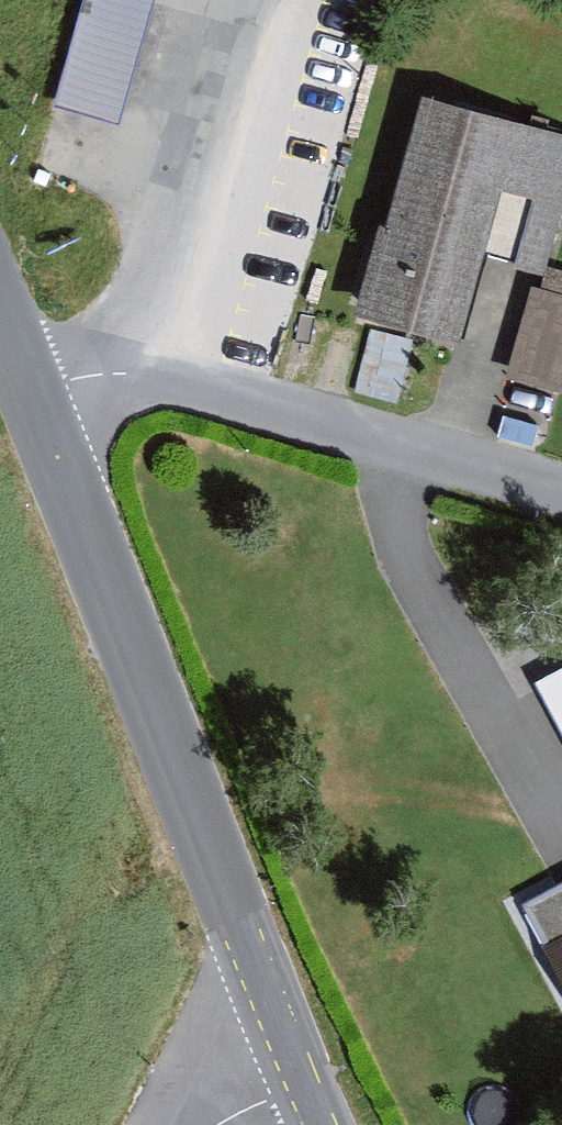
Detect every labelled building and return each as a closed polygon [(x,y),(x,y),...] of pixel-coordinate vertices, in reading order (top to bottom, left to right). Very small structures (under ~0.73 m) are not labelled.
[(45,97),(120,118),(153,0),(73,0),(45,97)] [(412,98),(353,319),(450,345),(473,257),(538,275),(561,185),(561,138),(412,98)] [(518,285),(494,383),(561,400),(561,296),(518,285)] [(561,728),(561,664),(536,678),(561,728)] [(521,903),(561,980),(561,881),(521,903)]
